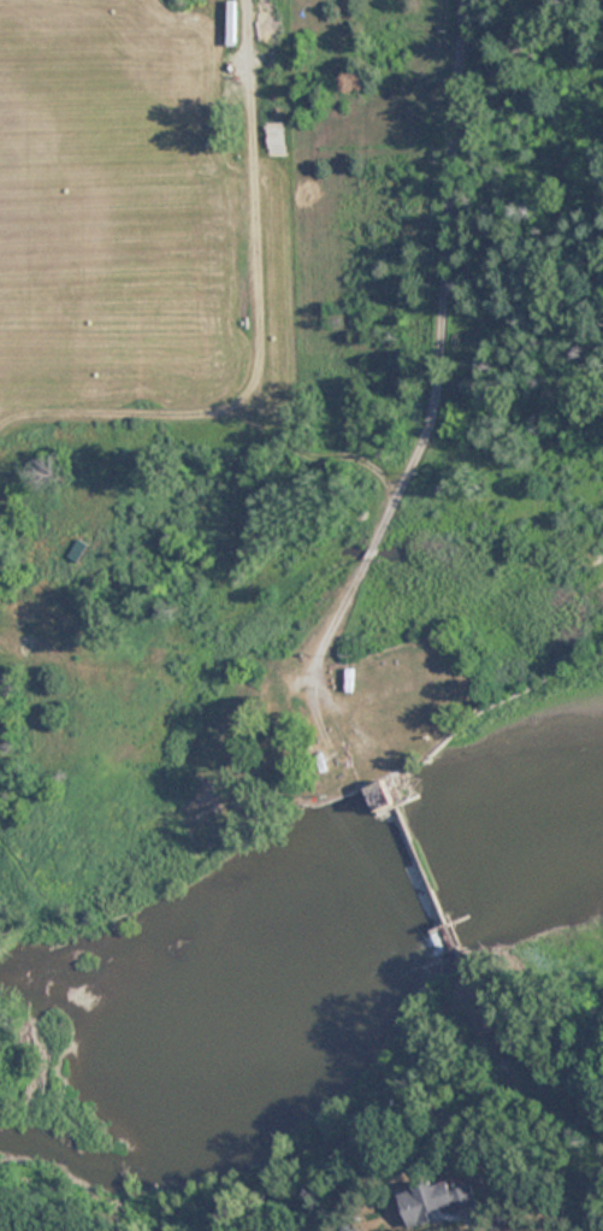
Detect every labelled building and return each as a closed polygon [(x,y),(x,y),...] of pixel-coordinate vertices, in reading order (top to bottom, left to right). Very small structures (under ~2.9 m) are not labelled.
[(88,544),(78,539),(68,557),(79,562),(88,544)] [(480,1208),(473,1175),(403,1189),(409,1222),(480,1208)]
